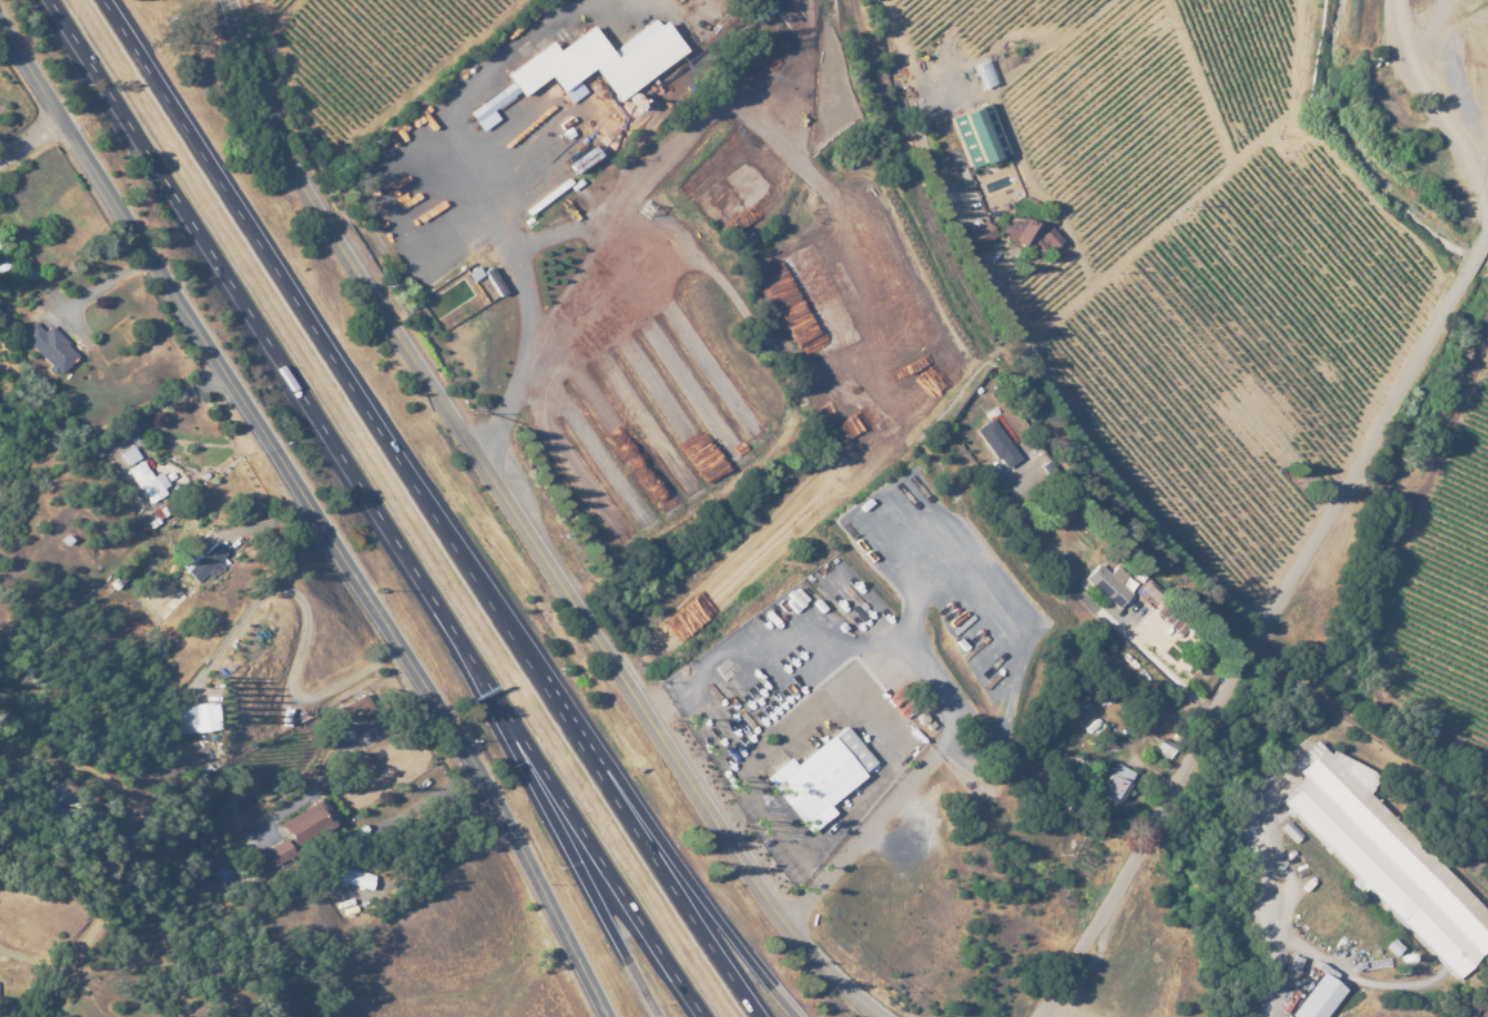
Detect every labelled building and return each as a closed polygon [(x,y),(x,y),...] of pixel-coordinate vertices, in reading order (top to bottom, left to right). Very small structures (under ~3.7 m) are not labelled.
[(684,52),(660,17),(608,52),(590,25),(554,49),(549,42),(503,73),(519,95),(548,76),(557,90),(591,68),(613,100),(684,52)] [(467,112),(474,122),(515,92),(508,82),(467,112)] [(949,116),(967,167),(1005,154),(987,103),(949,116)] [(1058,239),(1047,226),(1039,232),(1024,213),(1002,230),(1020,252),(1028,246),(1036,256),(1058,239)] [(47,326),(42,332),(31,322),(18,335),(58,374),(77,355),(47,326)] [(1004,470),(1019,458),(990,419),(974,430),(1004,470)] [(139,458),(131,446),(119,453),(127,465),(139,458)] [(169,488),(158,472),(150,477),(140,460),(128,468),(148,501),(169,488)] [(192,551),(178,566),(197,583),(206,573),(209,576),(228,556),(213,542),(199,557),(192,551)] [(1126,576),(1116,566),(1108,573),(1098,564),(1084,578),(1115,610),(1130,595),(1118,584),(1126,576)] [(1137,589),(1154,604),(1163,594),(1146,579),(1137,589)] [(187,597),(179,588),(147,618),(156,627),(187,597)] [(1161,617),(1179,635),(1186,628),(1167,611),(1161,617)] [(213,703),(178,707),(180,734),(216,730),(213,703)] [(845,730),(877,768),(830,808),(836,816),(810,836),(765,779),(788,760),(794,768),(845,730)] [(1328,756),(1487,910),(1487,951),(1464,976),(1284,802),(1328,756)] [(1133,773),(1115,763),(1099,795),(1117,804),(1133,773)] [(293,846),(332,823),(319,799),(279,822),(293,846)] [(1301,836),(1285,820),(1278,828),(1294,843),(1301,836)] [(262,852),(272,868),(293,856),(284,839),(262,852)] [(372,876),(340,866),(335,880),(368,890),(372,876)] [(1319,973),(1288,1016),(1289,1016),(1323,1016),(1343,989),(1319,973)]
